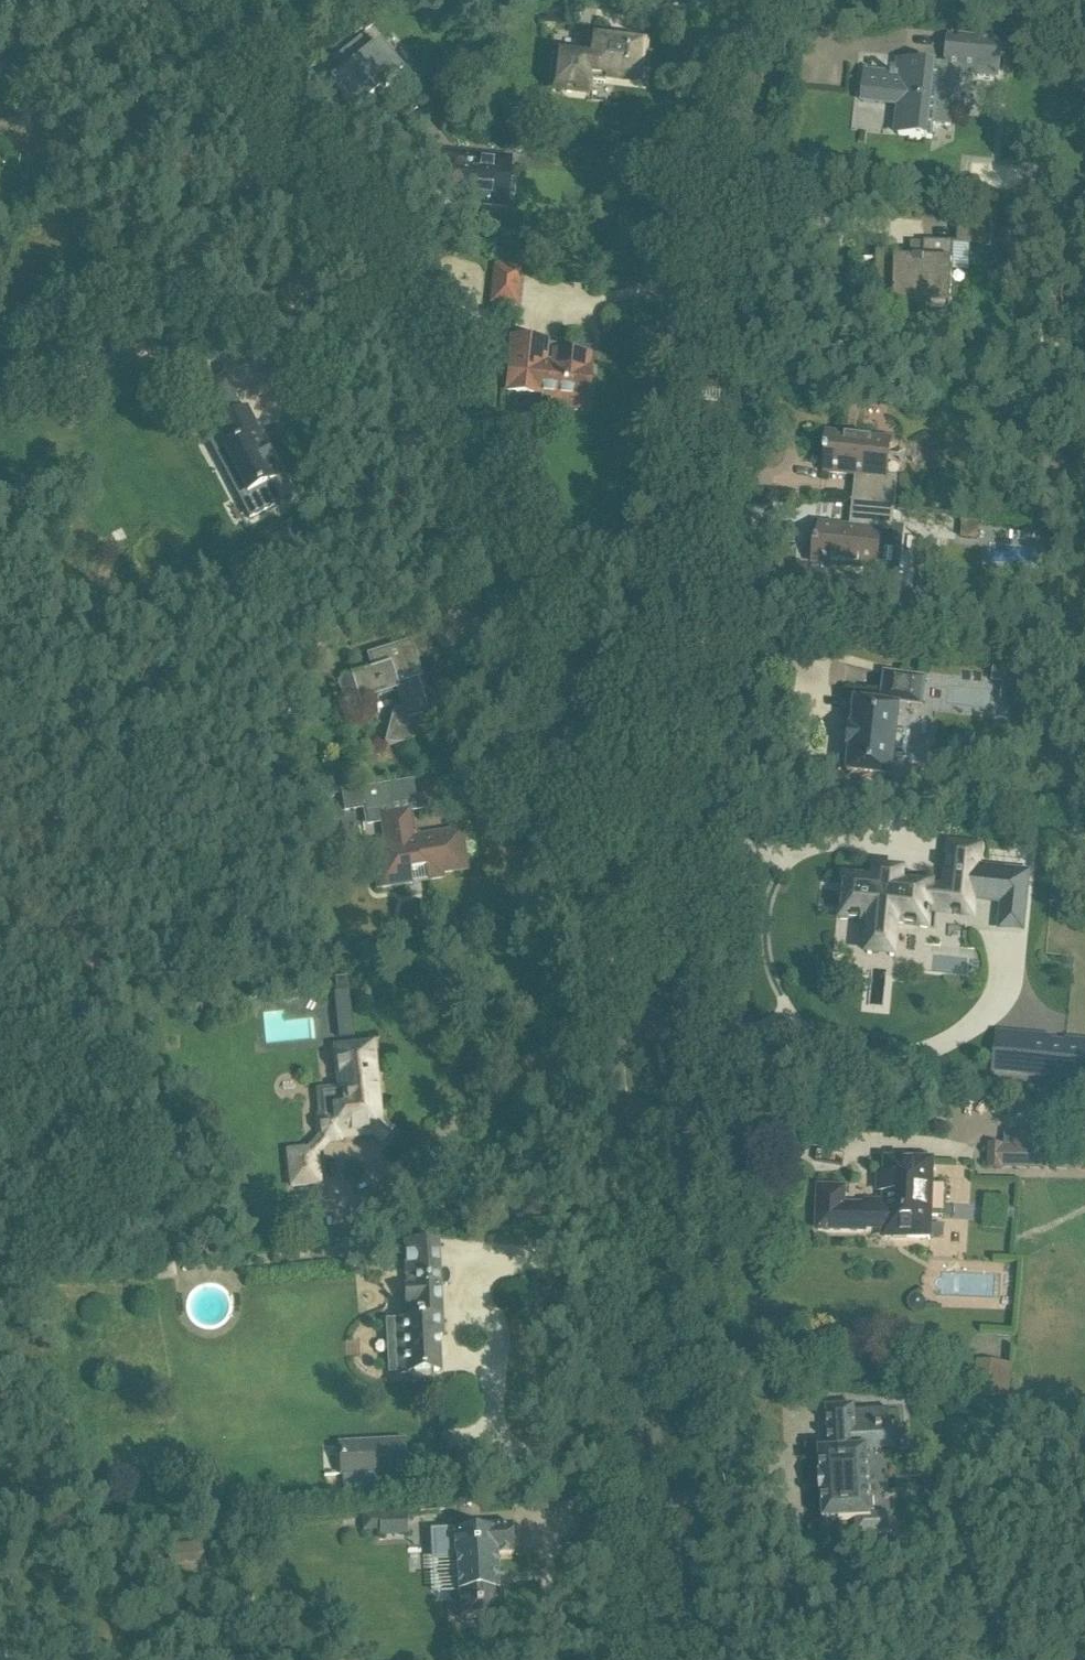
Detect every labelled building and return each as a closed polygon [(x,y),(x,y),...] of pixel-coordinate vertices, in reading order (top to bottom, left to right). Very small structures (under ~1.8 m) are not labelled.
[(1004,41),(953,34),(953,36),(948,35),(945,62),(947,62),(947,65),(935,64),(935,65),(906,62),(905,76),(865,71),(863,94),(904,99),(900,134),(898,134),(898,135),(933,139),(935,126),(952,128),(955,106),(959,106),(962,77),(999,80),(1004,41)] [(360,38),(332,60),(342,72),(348,80),(336,90),(354,112),(372,98),(368,92),(380,82),(385,88),(402,73),(378,43),(370,50),(360,38)] [(557,66),(554,93),(587,96),(588,79),(618,83),(634,85),(641,85),(641,82),(642,76),(649,76),(650,75),(651,59),(644,59),(646,44),(593,38),(592,44),(591,58),(558,54),(557,66)] [(410,126),(431,112),(423,99),(401,114),(410,126)] [(514,197),(516,181),(508,180),(510,160),(439,153),(437,171),(454,173),(452,192),(467,194),(466,204),(505,208),(506,196),(514,197)] [(991,246),(991,226),(991,223),(957,219),(957,243),(924,242),(923,261),(908,260),(907,254),(876,253),(875,291),(893,291),(893,306),(951,307),(953,245),(991,246)] [(489,305),(518,308),(522,269),(521,269),(521,264),(495,261),(495,266),(493,265),(489,305)] [(554,366),(547,366),(550,343),(510,338),(508,360),(509,360),(505,391),(518,393),(555,398),(554,407),(571,410),(573,400),(586,402),(590,371),(586,370),(588,358),(556,353),(554,366)] [(255,432),(251,425),(254,424),(246,409),(218,424),(229,446),(224,449),(231,463),(228,465),(243,495),(239,496),(248,512),(247,512),(250,517),(275,504),(291,495),(281,475),(279,476),(256,431),(255,432)] [(859,503),(895,507),(898,479),(887,478),(891,442),(827,434),(825,452),(828,452),(826,473),(861,477),(859,503)] [(813,564),(814,564),(879,571),(879,578),(899,580),(905,528),(892,526),(895,507),(859,503),(856,530),(820,526),(817,547),(815,546),(813,564)] [(961,541),(976,542),(978,526),(963,525),(961,541)] [(399,692),(404,708),(403,708),(403,709),(393,712),(384,745),(387,746),(393,747),(399,747),(405,745),(412,742),(417,738),(422,733),(425,727),(427,721),(423,719),(422,718),(429,715),(418,680),(421,678),(410,642),(366,656),(370,671),(350,678),(351,682),(350,682),(349,680),(348,680),(347,679),(344,679),(343,679),(341,680),(340,682),(339,684),(339,685),(337,686),(343,705),(357,701),(358,704),(399,692)] [(922,707),(925,679),(885,675),(883,702),(884,703),(884,708),(855,705),(853,732),(856,733),(854,748),(851,748),(848,775),(892,780),(899,710),(898,710),(899,704),(922,707)] [(412,781),(339,793),(343,813),(362,810),(365,827),(380,825),(382,841),(368,844),(375,889),(442,879),(441,874),(454,872),(467,870),(460,832),(423,838),(414,839),(410,813),(386,817),(384,804),(415,798),(412,781)] [(1036,833),(1010,831),(1009,845),(1034,848),(1036,833)] [(844,879),(840,921),(871,924),(869,945),(894,948),(896,926),(927,930),(929,913),(973,917),(975,900),(1004,903),(1001,932),(1022,934),(1028,875),(978,870),(980,848),(949,845),(944,896),(930,894),(931,887),(901,884),(901,882),(875,879),(875,882),(844,879)] [(337,990),(349,989),(348,975),(336,976),(337,990)] [(349,992),(334,993),(335,1007),(351,1005),(349,992)] [(1013,1073),(1084,1080),(1084,1069),(1084,1038),(1068,1036),(1068,1038),(1054,1037),(1055,1035),(1018,1031),(1013,1073)] [(383,1143),(393,1131),(382,1120),(374,1043),(335,1047),(339,1092),(322,1094),(324,1116),(316,1117),(319,1143),(341,1141),(341,1136),(372,1132),(383,1143)] [(1084,1173),(1084,1147),(988,1146),(988,1170),(1084,1173)] [(293,1187),(320,1184),(317,1149),(289,1152),(293,1187)] [(886,1243),(932,1245),(932,1225),(935,1167),(889,1165),(889,1185),(884,1188),(883,1194),(884,1199),(888,1203),(887,1217),(846,1215),(847,1196),(822,1196),(820,1237),(867,1239),(867,1233),(887,1234),(886,1243)] [(440,1310),(436,1242),(436,1241),(405,1243),(407,1274),(414,1273),(415,1274),(416,1275),(416,1283),(415,1283),(410,1285),(407,1288),(406,1293),(407,1298),(411,1301),(416,1302),(417,1317),(397,1318),(400,1372),(412,1371),(413,1383),(433,1381),(433,1370),(439,1369),(435,1310),(440,1310)] [(891,1522),(890,1516),(871,1517),(871,1513),(874,1513),(873,1497),(870,1497),(870,1494),(871,1493),(871,1476),(869,1477),(868,1451),(869,1450),(869,1449),(868,1449),(867,1429),(876,1429),(876,1431),(884,1431),(884,1429),(892,1428),(892,1432),(894,1432),(893,1426),(891,1427),(890,1410),(855,1412),(855,1407),(827,1408),(829,1452),(820,1452),(821,1476),(820,1477),(821,1498),(823,1498),(824,1522),(856,1521),(857,1535),(891,1533),(891,1522)] [(408,1474),(406,1439),(338,1443),(340,1478),(408,1474)] [(380,1514),(362,1515),(363,1530),(381,1529),(380,1514)] [(450,1534),(434,1534),(434,1535),(435,1559),(454,1558),(455,1558),(457,1595),(458,1595),(459,1602),(460,1619),(503,1617),(504,1617),(502,1588),(500,1588),(498,1556),(497,1552),(499,1552),(511,1552),(510,1527),(475,1528),(475,1532),(450,1534)]
